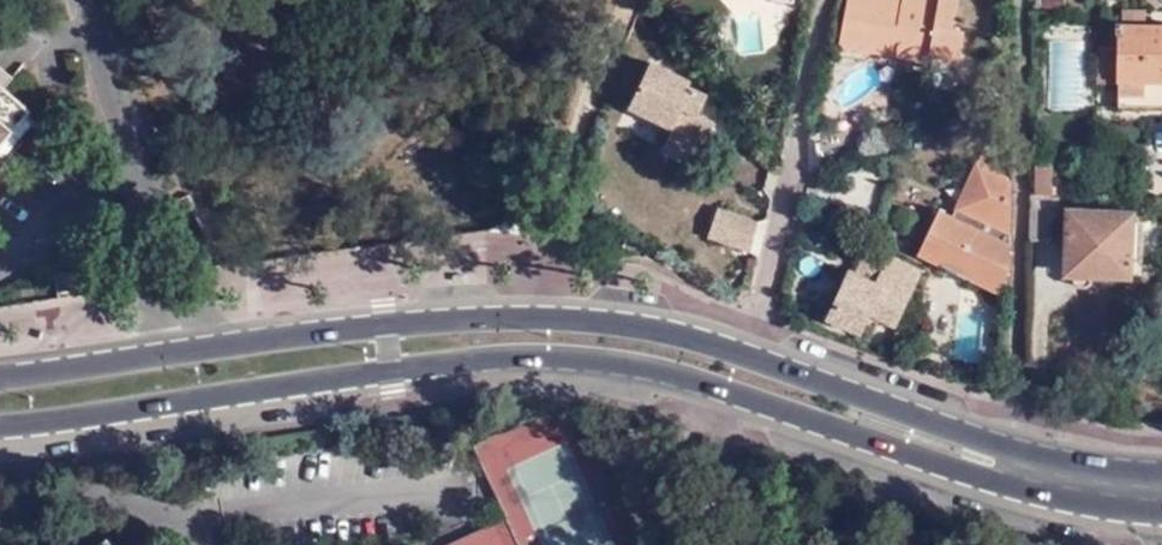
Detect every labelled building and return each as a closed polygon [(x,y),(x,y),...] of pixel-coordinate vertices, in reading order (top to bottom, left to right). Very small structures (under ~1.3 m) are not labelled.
[(906,58),(928,62),(931,55),(960,59),(965,32),(954,29),(959,0),(850,0),(841,46),(893,56),(895,49),(908,51),(906,58)] [(1119,22),(1144,22),(1145,8),(1120,9),(1119,22)] [(1144,22),(1119,22),(1119,47),(1118,83),(1118,103),(1161,104),(1161,23),(1144,22)] [(1099,83),(1118,83),(1119,47),(1099,46),(1099,83)] [(893,56),(906,58),(908,51),(895,49),(893,56)] [(688,87),(691,79),(651,61),(630,108),(674,129),(683,109),(698,116),(707,96),(688,87)] [(26,114),(29,111),(0,86),(0,144),(26,114)] [(37,123),(26,114),(0,144),(0,165),(37,123)] [(1040,194),(1055,194),(1055,163),(1048,162),(1047,149),(1039,149),(1040,194)] [(1000,294),(1011,267),(1012,182),(979,167),(954,219),(938,212),(919,255),(940,266),(1000,294)] [(1032,196),(1032,238),(1051,239),(1052,209),(1058,210),(1058,196),(1032,196)] [(716,206),(707,238),(752,251),(761,218),(716,206)] [(1129,259),(1131,220),(1131,214),(1068,212),(1066,273),(1074,273),(1074,286),(1078,291),(1089,290),(1092,286),(1093,274),(1128,275),(1129,259)] [(1143,220),(1131,220),(1129,259),(1141,259),(1143,220)] [(891,258),(879,283),(909,296),(920,271),(891,258)] [(909,296),(879,283),(849,271),(828,319),(857,332),(866,315),(894,327),(909,296)]
